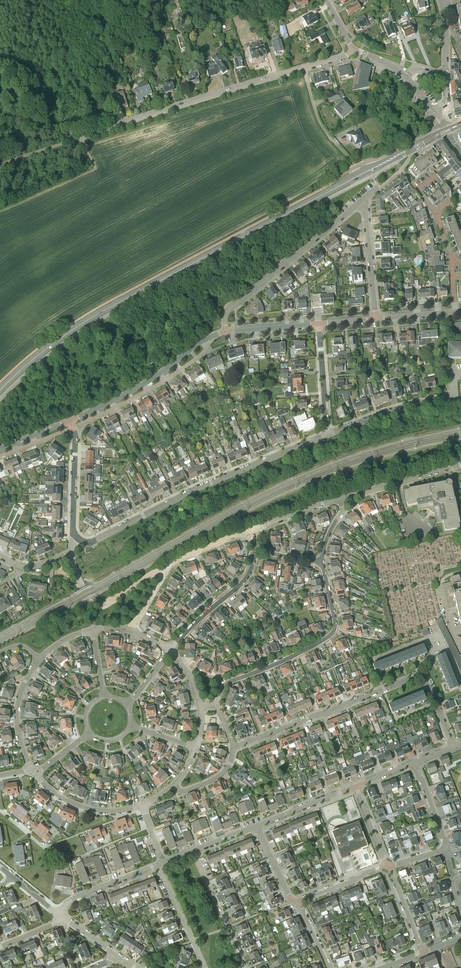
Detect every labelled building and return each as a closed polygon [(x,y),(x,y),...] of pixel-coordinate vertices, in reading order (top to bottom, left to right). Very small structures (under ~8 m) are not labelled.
[(296,3),(297,4),(294,6),(293,2),(287,5),(289,10),(295,8),(295,7),(297,7),(298,9),(301,7),(301,8),(302,7),(302,8),(305,6),(305,5),(308,3),(307,2),(308,1),(307,0),(302,0),(296,3)] [(353,14),(361,10),(359,5),(366,2),(365,0),(358,0),(358,1),(351,5),(352,7),(346,10),(349,15),(348,15),(349,16),(353,14)] [(416,0),(418,3),(417,4),(417,5),(418,5),(419,10),(425,9),(425,8),(428,7),(427,1),(428,0),(417,0),(416,0)] [(312,18),(310,14),(303,18),(306,24),(308,27),(309,26),(318,21),(317,21),(318,20),(317,18),(316,18),(315,16),(312,18)] [(357,31),(366,26),(366,27),(369,25),(364,16),(358,19),(359,22),(354,25),(357,31)] [(391,24),(393,24),(390,16),(388,17),(390,21),(383,24),(385,28),(384,28),(389,39),(392,38),(392,39),(396,37),(391,24)] [(405,38),(414,34),(411,27),(416,24),(414,19),(409,21),(410,24),(401,27),(405,38)] [(324,35),(325,34),(323,30),(315,34),(313,31),(305,36),(307,39),(309,38),(311,42),(320,37),(324,45),(326,44),(326,45),(327,44),(329,43),(324,35)] [(283,51),(279,37),(276,38),(272,39),(273,41),(267,42),(269,48),(273,47),(275,54),(276,54),(276,55),(280,54),(280,53),(283,51)] [(256,44),(255,41),(250,43),(251,45),(249,46),(248,42),(247,42),(248,47),(246,48),(247,52),(249,51),(252,61),(256,60),(256,61),(257,61),(262,60),(262,59),(263,59),(263,58),(266,57),(263,45),(259,47),(258,44),(256,44)] [(221,63),(216,55),(211,58),(214,63),(205,66),(207,73),(206,73),(207,74),(208,74),(209,77),(217,75),(216,73),(220,71),(223,75),(228,71),(225,68),(226,67),(223,62),(221,63)] [(240,58),(239,56),(235,57),(235,59),(234,60),(237,69),(243,67),(242,63),(241,58),(240,58)] [(457,71),(458,70),(459,70),(460,69),(460,66),(460,64),(459,65),(458,61),(451,61),(450,65),(450,73),(453,73),(453,72),(455,72),(457,71)] [(351,92),(359,90),(370,88),(371,84),(368,83),(372,67),(359,62),(351,92)] [(341,80),(352,77),(349,66),(338,69),(341,80)] [(200,76),(198,71),(194,72),(190,73),(191,77),(186,78),(188,84),(189,83),(190,85),(193,84),(199,82),(199,81),(199,77),(200,76)] [(460,73),(459,74),(458,72),(457,72),(457,71),(455,72),(453,72),(453,73),(450,73),(450,74),(451,84),(457,81),(460,80),(460,73)] [(326,75),(326,73),(312,76),(315,85),(328,82),(328,84),(332,83),(330,77),(327,77),(327,76),(327,75),(326,75)] [(460,95),(460,91),(457,81),(451,84),(451,86),(452,96),(456,95),(457,97),(460,95)] [(173,86),(172,82),(168,83),(162,85),(165,93),(174,90),(173,89),(174,88),(174,86),(173,86)] [(125,87),(124,83),(121,84),(123,92),(117,94),(117,95),(115,96),(119,109),(120,109),(128,107),(124,94),(128,93),(126,87),(125,87)] [(152,94),(149,86),(139,89),(139,88),(133,90),(134,94),(135,94),(138,103),(143,101),(142,98),(152,94)] [(343,101),(341,99),(342,98),(345,97),(344,94),(343,94),(340,95),(336,96),(328,98),(330,102),(334,101),(337,106),(334,110),(338,113),(339,112),(344,117),(352,110),(350,107),(351,106),(348,104),(347,105),(343,101)] [(457,97),(456,95),(452,96),(454,117),(457,119),(458,119),(459,118),(460,117),(460,106),(457,97)] [(354,134),(352,132),(346,135),(349,140),(352,139),(355,146),(359,144),(360,147),(368,143),(366,140),(363,141),(358,132),(354,134)] [(446,157),(452,153),(443,141),(440,141),(437,144),(439,148),(442,151),(446,157)] [(439,148),(437,144),(419,158),(421,160),(413,166),(414,168),(410,172),(416,179),(417,178),(429,169),(433,166),(437,163),(434,160),(439,156),(438,154),(440,153),(437,149),(439,148)] [(448,164),(456,158),(452,153),(446,157),(444,158),(448,164)] [(440,177),(460,163),(456,158),(448,164),(449,166),(446,169),(445,168),(442,170),(442,169),(436,173),(440,177)] [(460,170),(460,165),(460,163),(440,177),(441,177),(440,178),(442,181),(450,174),(451,175),(454,173),(456,174),(460,170)] [(458,180),(460,178),(460,170),(456,174),(457,177),(449,183),(451,186),(458,180)] [(407,190),(408,192),(410,190),(411,191),(413,189),(404,177),(399,180),(405,187),(407,190)] [(404,195),(408,192),(407,190),(405,187),(399,180),(396,183),(404,195)] [(404,195),(396,183),(390,187),(394,193),(397,196),(397,197),(400,196),(401,197),(404,195)] [(451,192),(446,185),(441,189),(446,195),(451,192)] [(394,198),(397,196),(394,193),(390,187),(385,191),(394,203),(398,208),(401,206),(397,201),(396,201),(394,198)] [(446,195),(441,189),(437,192),(442,199),(446,195)] [(395,210),(398,208),(394,203),(385,191),(379,196),(383,202),(384,201),(386,205),(389,203),(391,205),(395,210)] [(442,199),(437,192),(432,195),(438,202),(442,199)] [(438,202),(432,195),(431,196),(428,199),(433,205),(438,202)] [(383,202),(379,196),(375,199),(376,205),(383,205),(383,202)] [(419,206),(416,202),(415,200),(410,203),(413,207),(415,209),(419,206)] [(413,219),(426,215),(425,210),(424,210),(425,211),(424,211),(423,209),(421,204),(419,206),(420,212),(416,213),(415,209),(411,212),(413,219)] [(425,226),(428,225),(426,219),(427,219),(427,220),(428,220),(426,215),(413,219),(416,228),(420,227),(419,223),(424,222),(425,226)] [(419,238),(432,233),(431,229),(430,229),(431,230),(429,230),(428,225),(425,226),(426,230),(422,231),(420,227),(416,228),(419,238)] [(348,238),(351,231),(344,229),(341,235),(348,238)] [(351,231),(348,238),(354,241),(357,234),(351,231)] [(431,244),(434,243),(432,238),(433,237),(433,238),(434,238),(432,233),(419,238),(422,247),(426,245),(425,241),(430,240),(431,244)] [(328,242),(336,251),(341,246),(339,244),(334,237),(328,242)] [(394,247),(393,240),(388,240),(388,243),(381,244),(382,255),(393,254),(393,255),(397,255),(397,247),(394,247)] [(328,242),(323,246),(328,253),(329,254),(331,252),(331,253),(333,255),(336,252),(328,242)] [(433,254),(438,253),(436,247),(436,248),(435,248),(434,243),(431,244),(432,248),(428,250),(426,245),(422,247),(424,254),(433,254)] [(313,254),(320,264),(324,261),(323,259),(324,258),(318,250),(313,254)] [(438,253),(433,254),(434,266),(442,266),(444,265),(448,265),(444,265),(444,261),(439,261),(439,256),(440,256),(440,253),(438,253)] [(315,268),(320,264),(313,254),(307,259),(313,265),(315,268)] [(394,265),(394,261),(390,261),(381,262),(381,266),(381,269),(382,269),(390,268),(390,265),(394,265)] [(297,267),(304,276),(305,276),(308,274),(307,272),(309,270),(308,269),(303,263),(297,267)] [(299,280),(304,276),(297,267),(292,272),(297,278),(299,280)] [(282,280),(287,286),(290,284),(291,285),(294,283),(287,275),(282,280)] [(290,289),(287,286),(282,280),(277,284),(283,292),(282,292),(284,294),(290,289)] [(426,298),(426,290),(421,290),(421,286),(418,286),(418,281),(414,281),(415,285),(415,288),(418,288),(419,291),(418,291),(419,299),(426,298)] [(436,287),(435,282),(435,281),(432,281),(432,283),(430,283),(430,290),(426,290),(426,298),(434,297),(433,289),(433,288),(436,287)] [(389,292),(389,286),(390,286),(389,282),(383,283),(383,286),(384,286),(385,293),(384,293),(384,300),(393,300),(393,292),(389,292)] [(408,287),(408,285),(405,285),(405,300),(412,299),(412,295),(413,295),(412,290),(412,287),(408,287)] [(321,308),(321,305),(334,304),(333,296),(336,296),(335,286),(326,287),(326,294),(312,295),(313,303),(311,303),(311,306),(313,306),(313,308),(321,308)] [(274,297),(277,295),(276,295),(277,294),(272,288),(266,293),(271,299),(273,297),(274,297)] [(361,299),(361,296),(364,296),(363,289),(354,290),(355,299),(351,299),(351,305),(363,304),(362,298),(361,299)] [(298,309),(306,309),(305,298),(297,299),(298,309)] [(263,312),(263,308),(261,304),(258,300),(254,303),(254,304),(247,309),(248,313),(258,312),(258,313),(263,312)] [(283,311),(284,310),(291,310),(291,302),(283,303),(283,311)] [(430,332),(430,330),(427,331),(428,332),(421,332),(421,336),(418,336),(419,347),(427,346),(426,342),(429,339),(430,341),(435,340),(437,338),(437,331),(430,332)] [(384,336),(385,344),(385,346),(392,345),(392,348),(393,348),(394,352),(398,352),(397,345),(394,345),(393,338),(392,338),(391,335),(384,336)] [(372,343),(371,336),(362,337),(363,345),(369,344),(369,350),(376,349),(375,342),(372,343)] [(355,340),(355,338),(349,338),(350,342),(348,342),(348,347),(349,346),(350,349),(356,348),(356,344),(357,344),(357,340),(355,340)] [(346,357),(346,352),(338,352),(337,346),(342,346),(342,339),(333,340),(333,341),(332,341),(332,343),(333,343),(334,354),(337,354),(338,358),(346,357)] [(299,342),(299,341),(291,341),(292,347),(295,347),(295,351),(301,350),(301,353),(305,352),(304,343),(299,343),(299,342)] [(277,344),(278,354),(278,355),(285,355),(284,344),(280,344),(277,344)] [(448,344),(448,359),(460,359),(460,344),(448,344)] [(258,359),(258,357),(256,346),(249,347),(250,358),(253,358),(253,360),(258,359)] [(256,346),(258,357),(262,356),(262,357),(265,357),(265,355),(264,355),(263,346),(256,346)] [(235,351),(237,359),(241,358),(241,359),(244,358),(241,349),(235,351)] [(238,360),(237,359),(235,351),(227,353),(228,356),(227,357),(229,362),(230,361),(230,362),(231,362),(238,360)] [(213,360),(217,368),(218,370),(224,367),(219,356),(213,360)] [(210,371),(217,368),(213,360),(206,363),(210,371)] [(343,371),(346,371),(345,360),(339,361),(339,365),(335,366),(335,372),(343,371)] [(304,369),(303,361),(294,362),(292,362),(292,367),(295,366),(295,370),(304,369)] [(204,374),(199,367),(193,371),(198,378),(200,381),(206,377),(204,374)] [(195,380),(198,378),(193,371),(187,375),(193,383),(190,385),(193,389),(194,389),(196,388),(194,385),(197,383),(195,380)] [(212,385),(215,383),(207,372),(204,374),(206,377),(212,385)] [(288,384),(301,383),(300,376),(292,376),(290,376),(290,378),(287,379),(288,384)] [(418,393),(416,385),(419,384),(417,376),(411,377),(413,382),(406,384),(407,389),(410,388),(411,395),(418,393)] [(177,382),(186,395),(188,393),(185,388),(188,386),(182,378),(181,380),(180,379),(178,381),(178,382),(177,382)] [(336,388),(339,388),(339,387),(344,387),(344,381),(346,380),(346,378),(341,378),(341,380),(336,380),(336,388)] [(434,382),(433,378),(424,380),(424,379),(423,379),(423,381),(421,381),(423,389),(435,386),(435,385),(436,385),(435,381),(434,382)] [(396,385),(396,381),(390,383),(392,395),(396,394),(396,398),(402,397),(401,393),(405,392),(404,389),(401,390),(400,384),(396,385)] [(184,396),(186,395),(177,382),(176,383),(175,383),(173,384),(173,385),(171,386),(177,394),(180,392),(181,393),(184,396)] [(301,383),(288,384),(287,385),(287,387),(293,387),(294,393),(295,393),(295,394),(299,393),(299,392),(303,392),(302,387),(301,387),(301,383)] [(160,392),(167,405),(169,404),(167,400),(170,399),(168,396),(169,396),(165,389),(164,389),(162,390),(162,391),(160,392)] [(351,406),(348,397),(346,391),(337,392),(337,395),(343,395),(347,407),(351,406)] [(168,407),(167,405),(160,392),(157,394),(156,394),(155,394),(155,395),(154,396),(158,402),(161,401),(162,403),(163,403),(166,408),(168,407)] [(380,394),(383,403),(386,402),(389,401),(388,400),(390,400),(389,396),(387,397),(386,392),(380,394)] [(382,403),(383,403),(380,394),(373,397),(375,401),(374,402),(375,405),(376,404),(377,405),(379,404),(380,404),(382,403)] [(360,402),(363,410),(366,409),(369,408),(367,403),(368,402),(367,398),(364,399),(364,398),(359,400),(360,402)] [(152,405),(148,399),(143,402),(150,415),(153,414),(152,412),(155,410),(158,415),(160,414),(156,406),(153,407),(152,405)] [(362,410),(363,410),(360,402),(359,400),(359,401),(355,402),(355,400),(352,401),(354,409),(356,409),(357,412),(360,411),(360,412),(362,411),(362,410)] [(148,415),(150,414),(143,402),(138,405),(143,414),(146,412),(148,415)] [(343,418),(346,417),(345,416),(348,416),(346,413),(347,413),(345,407),(338,410),(341,418),(343,417),(343,418)] [(126,411),(131,421),(133,423),(134,427),(137,426),(134,419),(137,417),(135,415),(132,408),(131,408),(130,408),(129,409),(126,411)] [(131,422),(131,421),(126,411),(124,412),(123,412),(122,412),(121,413),(121,414),(125,421),(125,423),(128,424),(131,422)] [(304,432),(308,431),(316,428),(312,419),(308,421),(304,413),(302,414),(294,417),(300,432),(303,430),(303,431),(304,432)] [(109,419),(115,430),(117,429),(120,427),(115,416),(109,419)] [(116,432),(115,430),(109,419),(104,422),(106,426),(104,428),(107,434),(113,431),(114,433),(116,432)] [(282,427),(282,425),(279,420),(276,421),(280,431),(277,432),(277,431),(273,432),(275,436),(278,443),(284,441),(283,438),(286,437),(282,427)] [(149,433),(152,431),(147,421),(143,423),(149,433)] [(272,446),(278,443),(273,431),(268,433),(263,421),(259,423),(262,432),(265,437),(267,443),(271,442),(272,446)] [(297,429),(294,423),(292,423),(292,424),(292,425),(290,426),(289,425),(288,425),(285,426),(287,430),(290,438),(292,437),(292,438),(294,437),(294,436),(296,435),(294,430),(297,429)] [(90,433),(102,440),(105,442),(106,440),(100,437),(103,433),(100,432),(102,429),(97,426),(95,429),(93,427),(90,433)] [(100,442),(102,440),(90,433),(86,438),(95,444),(97,440),(100,442)] [(255,440),(254,439),(253,434),(250,436),(253,443),(250,444),(254,453),(260,451),(255,440)] [(255,440),(260,451),(265,449),(261,439),(258,440),(257,438),(254,439),(255,440)] [(239,452),(242,458),(248,456),(244,446),(241,447),(240,443),(239,444),(237,440),(235,441),(235,442),(238,448),(239,451),(239,452)] [(52,457),(58,448),(52,444),(49,449),(49,448),(46,452),(48,454),(47,455),(52,458),(52,457)] [(236,460),(233,453),(230,445),(228,446),(230,451),(227,453),(228,455),(227,456),(230,463),(236,460)] [(58,448),(52,457),(59,461),(61,458),(61,457),(64,452),(58,448)] [(100,459),(101,458),(102,458),(102,457),(100,457),(100,456),(98,456),(98,449),(90,449),(90,452),(86,452),(86,458),(100,459)] [(42,461),(40,456),(37,457),(35,451),(28,454),(31,461),(32,463),(39,461),(39,462),(42,461)] [(239,452),(239,451),(237,452),(233,453),(236,460),(242,458),(239,452)] [(32,463),(31,461),(28,454),(22,457),(24,462),(21,464),(23,470),(29,467),(28,466),(32,464),(32,463)] [(215,458),(216,457),(214,454),(212,455),(213,458),(210,460),(211,462),(211,463),(214,470),(215,469),(216,470),(217,469),(217,468),(220,467),(217,460),(216,460),(215,458)] [(217,460),(220,467),(222,466),(223,466),(224,466),(225,465),(222,456),(218,457),(219,459),(217,460)] [(202,473),(203,474),(209,472),(204,462),(201,463),(198,458),(196,459),(198,464),(202,473)] [(10,461),(15,473),(16,476),(17,480),(19,479),(18,476),(17,472),(18,472),(17,471),(21,470),(19,466),(16,459),(10,461)] [(202,473),(198,464),(195,466),(192,460),(190,461),(191,463),(197,477),(203,474),(202,473)] [(12,474),(15,473),(10,461),(4,464),(6,469),(4,470),(6,477),(9,475),(7,471),(11,469),(11,471),(10,471),(12,474)] [(191,479),(197,477),(191,463),(189,464),(191,468),(187,469),(191,479)] [(96,465),(96,464),(86,464),(85,471),(91,471),(91,474),(100,474),(100,467),(100,465),(96,465)] [(56,477),(63,477),(63,470),(56,470),(57,467),(47,467),(46,469),(48,469),(48,472),(52,472),(51,476),(56,477)] [(173,471),(180,485),(186,482),(185,481),(188,479),(183,470),(177,473),(175,470),(173,471)] [(174,488),(180,485),(173,471),(171,472),(173,476),(170,478),(174,488)] [(140,482),(142,486),(144,490),(147,488),(141,476),(139,473),(137,474),(140,482)] [(100,477),(100,474),(91,474),(90,477),(85,477),(85,483),(99,483),(99,481),(96,481),(96,477),(100,477)] [(158,483),(163,493),(169,490),(164,481),(160,483),(156,475),(154,476),(157,481),(158,483)] [(63,484),(63,477),(56,477),(55,480),(50,480),(50,482),(45,482),(45,485),(49,485),(54,486),(54,483),(63,484)] [(158,496),(163,493),(158,483),(157,481),(151,483),(158,496)] [(451,487),(452,486),(452,485),(451,484),(451,483),(450,483),(450,482),(449,482),(448,482),(447,483),(446,483),(446,484),(434,486),(434,485),(409,490),(409,492),(404,493),(407,505),(407,506),(408,506),(409,506),(417,505),(418,511),(428,509),(435,514),(437,523),(443,522),(445,530),(445,531),(446,531),(447,531),(459,529),(458,524),(460,524),(454,499),(451,487)] [(152,499),(158,496),(151,483),(149,484),(151,488),(148,489),(149,492),(148,492),(152,499)] [(136,494),(141,504),(147,502),(142,492),(138,494),(134,486),(135,486),(134,484),(131,485),(134,490),(136,494)] [(45,495),(48,495),(60,495),(61,488),(54,488),(54,486),(49,485),(45,485),(45,488),(47,489),(47,492),(45,492),(45,495)] [(135,507),(141,504),(136,494),(134,490),(131,491),(133,497),(131,498),(135,507)] [(386,496),(389,505),(392,504),(395,503),(394,497),(393,494),(390,495),(386,496)] [(60,495),(48,495),(45,495),(45,498),(49,498),(49,501),(44,501),(44,504),(48,504),(51,504),(51,501),(52,501),(52,502),(60,502),(60,495)] [(101,496),(99,496),(85,495),(84,502),(87,502),(86,505),(92,505),(92,502),(96,503),(96,498),(101,498),(101,496)] [(380,505),(383,504),(384,507),(389,505),(386,496),(381,498),(378,499),(380,505)] [(119,503),(124,513),(130,510),(125,501),(122,503),(119,498),(117,499),(118,500),(119,503)] [(370,512),(371,513),(375,511),(377,510),(377,509),(373,501),(370,502),(366,504),(370,512)] [(124,513),(119,503),(116,505),(115,502),(112,503),(119,516),(124,513)] [(113,519),(119,516),(112,503),(110,504),(112,507),(108,509),(109,511),(106,512),(109,519),(112,517),(113,519)] [(366,515),(371,513),(370,512),(366,504),(362,506),(362,507),(360,508),(363,514),(365,513),(366,515)] [(92,520),(89,525),(94,528),(101,519),(103,516),(103,515),(105,512),(103,507),(101,506),(100,507),(98,510),(97,513),(96,513),(92,520)] [(350,515),(357,523),(360,520),(358,517),(360,515),(356,511),(354,513),(353,512),(350,515)] [(92,520),(96,513),(95,512),(93,514),(90,512),(88,515),(84,522),(89,525),(92,520)] [(321,515),(325,523),(329,522),(328,520),(331,518),(329,512),(326,514),(326,513),(321,515)] [(320,525),(325,523),(321,515),(317,516),(317,517),(315,518),(317,526),(320,525)] [(353,526),(357,523),(350,515),(346,518),(346,519),(344,521),(349,525),(350,524),(353,526)] [(302,536),(303,536),(306,535),(307,535),(305,528),(307,527),(305,521),(302,522),(298,524),(302,536)] [(337,529),(346,534),(348,530),(346,529),(347,527),(341,523),(340,526),(340,525),(337,529)] [(296,533),(298,538),(302,536),(303,536),(302,536),(298,524),(293,525),(293,526),(291,527),(292,529),(291,530),(292,535),(296,533)] [(343,539),(346,534),(337,529),(335,533),(335,534),(334,536),(340,539),(341,538),(343,539)] [(61,540),(62,532),(49,532),(49,531),(45,531),(45,534),(48,535),(54,535),(53,539),(52,539),(52,538),(51,542),(60,542),(60,539),(61,540)] [(271,541),(280,540),(280,535),(277,535),(277,532),(271,533),(271,536),(271,541)] [(10,547),(13,540),(11,539),(12,538),(8,536),(9,535),(6,533),(1,545),(7,548),(8,546),(10,547)] [(40,545),(44,553),(51,551),(50,549),(52,548),(53,547),(51,542),(48,544),(48,543),(44,545),(40,537),(38,538),(40,545)] [(38,556),(44,553),(40,545),(38,538),(35,539),(39,547),(35,549),(38,556)] [(19,551),(23,539),(20,539),(19,542),(18,543),(16,543),(16,541),(13,540),(10,547),(13,548),(12,550),(19,552),(19,551)] [(19,551),(19,552),(26,554),(28,546),(24,545),(26,540),(23,539),(19,551)] [(280,540),(271,541),(272,545),(272,548),(276,548),(276,547),(279,547),(278,545),(281,545),(280,540)] [(301,542),(301,541),(295,541),(293,541),(293,543),(292,549),(295,549),(295,550),(299,550),(299,551),(300,551),(301,542)] [(301,542),(300,551),(304,551),(307,551),(308,545),(308,543),(306,543),(306,542),(302,542),(301,541),(301,542)] [(339,550),(340,550),(340,545),(338,545),(338,542),(331,542),(331,544),(330,544),(330,549),(339,550)] [(236,554),(240,552),(239,550),(242,549),(240,543),(237,544),(233,546),(236,554)] [(231,556),(236,554),(233,546),(228,548),(225,549),(228,555),(230,554),(231,556)] [(339,555),(340,550),(339,550),(330,549),(330,553),(330,556),(336,557),(337,555),(339,555)] [(214,563),(214,564),(219,562),(219,561),(221,560),(217,552),(215,554),(215,553),(210,555),(214,563)] [(209,566),(214,564),(214,563),(210,555),(206,557),(204,558),(206,564),(209,564),(209,566)] [(340,567),(339,562),(338,561),(337,560),(332,561),(329,562),(330,565),(331,569),(340,567)] [(188,564),(192,573),(197,571),(200,569),(199,568),(196,562),(193,563),(189,565),(189,564),(188,564)] [(230,567),(237,572),(240,568),(239,568),(241,565),(235,562),(234,563),(232,562),(229,566),(230,567)] [(269,572),(270,563),(266,563),(265,563),(263,562),(261,570),(264,571),(269,572)] [(270,563),(269,572),(274,573),(276,573),(278,565),(275,564),(270,563)] [(192,573),(188,564),(184,566),(184,567),(182,568),(184,574),(187,573),(187,575),(192,573)] [(235,576),(237,572),(230,567),(229,566),(225,573),(233,578),(234,575),(235,576)] [(286,566),(283,583),(280,582),(278,593),(286,595),(287,589),(289,583),(290,577),(291,567),(286,566)] [(341,572),(340,567),(331,569),(331,571),(332,574),(333,576),(341,574),(341,572)] [(299,578),(303,578),(305,579),(306,569),(301,569),(298,568),(297,577),(299,578)] [(306,569),(305,579),(309,580),(310,577),(312,577),(313,571),(311,570),(306,569)] [(170,581),(178,585),(180,581),(178,580),(180,578),(180,577),(174,574),(173,576),(170,581)] [(460,576),(451,578),(451,582),(442,584),(449,609),(456,607),(460,624),(460,578),(460,576)] [(252,583),(259,589),(264,583),(257,577),(255,580),(255,579),(252,583)] [(311,587),(321,585),(320,580),(319,580),(319,577),(317,578),(314,578),(312,579),(313,581),(310,582),(311,587)] [(186,580),(192,587),(196,583),(195,581),(192,583),(189,578),(186,580)] [(212,583),(218,590),(222,587),(221,587),(224,585),(218,578),(216,580),(212,582),(212,583)] [(335,587),(344,585),(343,580),(342,581),(342,579),(340,579),(333,580),(334,583),(335,587)] [(183,583),(185,585),(189,590),(192,587),(186,580),(183,583)] [(212,583),(212,582),(210,580),(207,583),(209,586),(207,588),(212,594),(214,593),(218,590),(212,583)] [(176,589),(178,585),(170,581),(168,585),(167,587),(172,590),(174,588),(176,589)] [(37,593),(39,584),(39,583),(30,582),(28,597),(34,598),(33,601),(36,601),(37,598),(36,598),(37,593)] [(257,592),(259,589),(252,583),(249,587),(248,589),(253,593),(255,591),(257,592)] [(37,598),(36,601),(38,602),(39,598),(43,598),(43,591),(47,592),(48,586),(39,584),(37,593),(37,598)] [(321,585),(311,587),(312,592),(315,591),(316,594),(322,592),(321,589),(322,589),(321,585)] [(346,595),(349,594),(349,592),(345,592),(345,590),(344,585),(335,587),(336,592),(337,595),(343,594),(346,593),(346,595)] [(16,599),(18,597),(19,597),(13,588),(10,590),(14,596),(11,598),(10,597),(7,599),(6,598),(0,602),(0,605),(2,607),(12,601),(16,599)] [(196,602),(199,606),(203,602),(205,600),(199,594),(194,599),(196,602)] [(236,599),(242,606),(245,609),(248,606),(246,603),(247,603),(249,601),(247,599),(243,594),(241,596),(237,598),(236,599)] [(158,601),(166,606),(169,601),(167,600),(168,598),(162,595),(161,597),(158,601)] [(314,599),(314,602),(315,604),(325,602),(324,598),(323,598),(322,595),(320,595),(314,596),(314,599)] [(339,606),(348,604),(347,599),(345,600),(344,597),(342,597),(342,596),(340,597),(340,598),(337,599),(338,601),(339,606)] [(18,597),(16,599),(12,601),(2,607),(4,612),(12,607),(12,606),(15,604),(14,604),(18,601),(20,599),(18,597)] [(196,609),(199,606),(196,602),(194,599),(188,604),(193,610),(195,608),(196,609)] [(242,607),(242,606),(236,599),(233,602),(231,604),(235,609),(237,607),(238,609),(241,606),(242,607)] [(164,610),(166,606),(158,601),(156,605),(155,608),(160,611),(162,612),(163,609),(164,610)] [(325,602),(315,604),(316,609),(319,609),(320,611),(326,610),(325,607),(325,602)] [(348,604),(339,606),(340,610),(341,613),(349,611),(349,609),(348,604)] [(218,613),(224,620),(228,617),(227,615),(228,614),(224,609),(222,610),(218,613)] [(176,616),(182,622),(185,619),(187,617),(182,612),(181,614),(179,612),(176,616)] [(220,623),(224,620),(218,613),(215,616),(213,618),(218,625),(220,623)] [(352,622),(351,615),(350,615),(341,617),(343,624),(352,622)] [(179,626),(182,622),(176,616),(170,621),(177,627),(178,625),(179,626)] [(159,624),(159,623),(155,621),(155,620),(150,617),(148,620),(151,622),(148,627),(151,629),(155,631),(159,624)] [(316,625),(319,634),(324,632),(323,632),(326,630),(323,625),(324,624),(323,622),(320,624),(320,623),(316,625)] [(353,627),(352,622),(343,624),(345,632),(354,630),(353,627)] [(164,626),(159,623),(155,631),(159,633),(162,634),(165,627),(163,626),(164,626)] [(201,629),(209,638),(207,636),(211,632),(213,630),(206,624),(204,626),(201,629)] [(315,636),(319,634),(316,625),(311,627),(311,628),(309,629),(312,636),(314,635),(315,636)] [(206,641),(209,638),(201,629),(197,633),(198,633),(196,635),(200,639),(202,638),(204,639),(206,641)] [(276,642),(281,640),(277,631),(272,633),(276,642)] [(277,631),(281,640),(285,638),(283,633),(283,631),(278,633),(277,631)] [(293,635),(296,644),(300,642),(303,641),(300,633),(298,634),(297,633),(296,631),(291,633),(293,635)] [(292,646),(296,644),(293,635),(288,637),(288,638),(286,639),(289,647),(292,646)] [(113,647),(114,637),(109,637),(106,637),(106,643),(108,644),(108,646),(113,646),(113,647)] [(114,637),(113,647),(119,647),(119,645),(122,645),(122,639),(119,638),(114,638),(114,637)] [(341,641),(344,650),(349,649),(348,648),(351,647),(348,639),(345,640),(344,640),(341,641)] [(78,643),(81,653),(86,651),(85,648),(87,647),(85,641),(82,642),(78,643)] [(340,652),(344,650),(341,641),(336,643),(336,644),(334,645),(337,653),(340,652)] [(141,654),(145,645),(141,643),(140,643),(138,642),(135,648),(138,649),(136,652),(141,654)] [(270,645),(274,654),(278,652),(280,650),(278,644),(277,642),(270,645)] [(76,654),(81,653),(78,643),(73,645),(71,646),(73,652),(75,651),(76,654)] [(127,646),(127,644),(123,643),(121,650),(128,652),(128,650),(129,650),(130,647),(127,646)] [(145,645),(141,654),(145,656),(147,653),(149,655),(152,649),(149,648),(149,647),(145,645)] [(269,656),(274,654),(270,645),(265,647),(266,650),(264,651),(266,656),(269,655),(269,656)] [(407,651),(410,661),(427,654),(423,645),(407,651)] [(58,654),(64,662),(70,657),(64,650),(62,651),(58,654)] [(316,663),(317,662),(320,661),(319,658),(321,657),(319,651),(316,652),(312,654),(316,663)] [(390,658),(393,667),(410,661),(407,651),(390,658)] [(106,660),(115,659),(114,654),(113,652),(105,653),(105,656),(106,660)] [(247,655),(251,664),(255,662),(258,660),(255,654),(253,655),(252,653),(247,655)] [(10,668),(12,667),(12,666),(13,665),(22,660),(20,656),(19,656),(18,654),(12,657),(13,659),(11,661),(10,662),(8,659),(4,661),(5,662),(7,666),(8,665),(10,668)] [(60,665),(64,662),(58,654),(54,657),(52,659),(56,664),(58,666),(60,665)] [(311,665),(316,663),(314,659),(312,654),(308,656),(305,657),(306,660),(307,663),(310,662),(311,665)] [(436,658),(443,675),(452,671),(445,654),(436,658)] [(247,666),(251,664),(247,655),(243,657),(244,660),(241,661),(244,666),(246,665),(247,666)] [(393,667),(390,658),(373,665),(376,674),(393,667)] [(116,665),(115,664),(116,664),(115,659),(106,660),(107,665),(108,668),(114,667),(115,667),(114,666),(116,665)] [(22,660),(13,665),(15,669),(16,669),(17,671),(25,667),(24,665),(24,664),(22,660)] [(80,669),(90,667),(90,662),(89,662),(89,660),(79,661),(80,669)] [(134,665),(141,671),(144,667),(145,665),(140,661),(138,663),(137,661),(134,665)] [(207,664),(203,661),(201,663),(199,662),(197,665),(196,668),(199,669),(199,670),(203,672),(207,664)] [(42,669),(50,675),(53,671),(55,669),(50,665),(48,663),(46,665),(45,665),(42,669)] [(225,665),(229,673),(233,671),(236,670),(235,668),(234,664),(231,665),(230,663),(225,665)] [(285,666),(288,675),(293,673),(295,671),(294,669),(291,663),(289,664),(285,666)] [(207,664),(203,672),(210,675),(211,672),(213,668),(211,667),(211,666),(207,664)] [(138,675),(141,671),(134,665),(130,669),(132,671),(131,673),(136,677),(138,674),(138,675)] [(170,676),(178,672),(175,667),(175,668),(173,665),(168,668),(169,671),(167,672),(170,677),(170,676)] [(224,675),(229,673),(225,665),(221,666),(222,668),(219,669),(220,673),(221,675),(224,674),(224,675)] [(284,676),(288,675),(285,666),(280,668),(278,669),(281,675),(283,674),(284,676)] [(80,669),(78,669),(78,671),(79,673),(81,673),(84,673),(85,675),(88,675),(91,674),(91,672),(90,667),(80,669)] [(52,676),(50,675),(42,669),(39,673),(40,673),(38,675),(41,678),(45,681),(47,679),(51,682),(53,680),(55,677),(53,675),(52,676)] [(11,679),(18,675),(16,670),(9,674),(11,679)] [(357,671),(359,675),(360,679),(363,686),(369,684),(366,677),(363,678),(362,674),(361,675),(360,671),(357,671)] [(452,671),(443,675),(449,692),(458,688),(452,671)] [(170,676),(170,677),(172,681),(172,680),(173,682),(181,678),(179,676),(180,675),(178,672),(170,676)] [(119,681),(121,674),(117,673),(116,676),(114,675),(112,681),(115,682),(119,684),(119,681)] [(119,681),(119,684),(124,685),(127,685),(128,679),(126,678),(127,676),(121,674),(119,681)] [(257,677),(261,687),(263,686),(266,685),(266,684),(268,683),(265,675),(262,676),(257,677)] [(346,693),(352,691),(349,683),(348,681),(348,680),(346,676),(344,677),(345,681),(344,681),(346,685),(343,686),(346,693)] [(162,691),(163,691),(166,687),(164,686),(166,684),(167,685),(168,684),(167,680),(168,679),(166,677),(164,680),(163,682),(160,680),(159,682),(158,682),(155,686),(162,691)] [(257,689),(261,687),(257,677),(253,680),(251,681),(253,687),(255,686),(257,689)] [(80,682),(86,690),(89,687),(91,685),(87,680),(85,681),(84,679),(80,682)] [(357,688),(363,686),(360,679),(358,680),(355,681),(357,688)] [(32,688),(41,692),(41,690),(44,684),(35,681),(34,683),(33,683),(32,688)] [(355,681),(351,682),(349,683),(352,691),(357,688),(355,681)] [(82,693),(86,690),(80,682),(76,685),(76,686),(74,687),(79,695),(82,693)] [(2,692),(13,695),(14,690),(14,687),(8,685),(7,688),(5,687),(4,689),(4,688),(2,689),(2,690),(2,692)] [(332,691),(335,697),(341,695),(338,688),(335,689),(334,685),(333,686),(331,687),(332,690),(332,691)] [(160,695),(163,691),(162,691),(155,686),(153,690),(151,692),(157,696),(158,694),(160,695)] [(321,694),(319,691),(318,687),(315,688),(318,695),(315,697),(316,698),(318,704),(324,702),(321,694)] [(39,696),(41,692),(32,688),(30,692),(29,695),(32,696),(37,698),(38,696),(39,696)] [(228,697),(236,700),(239,702),(241,698),(238,697),(239,694),(236,693),(237,691),(231,689),(228,697)] [(2,690),(0,690),(0,693),(1,694),(0,696),(0,699),(2,699),(10,702),(11,699),(13,695),(2,692),(2,690)] [(329,700),(335,697),(332,691),(332,690),(329,691),(326,692),(329,700)] [(182,700),(189,698),(187,694),(186,691),(178,693),(179,696),(178,696),(180,700),(179,700),(182,700)] [(324,702),(329,700),(326,692),(321,694),(324,702)] [(426,701),(423,692),(406,699),(409,708),(411,707),(412,708),(415,706),(421,703),(422,704),(425,703),(424,702),(426,701)] [(301,711),(306,708),(304,703),(304,701),(302,698),(301,694),(298,695),(300,699),(297,700),(298,703),(298,704),(301,711)] [(65,701),(74,705),(76,701),(75,701),(76,698),(70,696),(69,698),(67,697),(65,701)] [(236,700),(228,697),(225,705),(231,707),(231,705),(240,709),(242,703),(239,702),(236,700)] [(245,705),(252,702),(250,697),(246,698),(246,699),(244,701),(241,700),(240,702),(244,704),(245,705)] [(292,697),(289,698),(293,706),(296,713),(301,711),(298,704),(298,703),(295,705),(292,697)] [(182,700),(179,700),(181,706),(183,706),(184,708),(190,706),(189,704),(190,703),(188,699),(189,699),(189,698),(182,700)] [(290,715),(296,713),(293,706),(289,698),(287,699),(290,706),(287,708),(290,715)] [(312,706),(310,701),(309,699),(306,700),(304,701),(304,703),(306,708),(312,706)] [(409,708),(406,699),(389,705),(393,715),(395,714),(398,713),(397,713),(404,710),(404,711),(407,709),(409,708)] [(26,708),(36,710),(38,710),(38,708),(38,705),(36,705),(37,702),(27,701),(27,704),(26,708)] [(72,710),(74,705),(65,701),(63,706),(65,707),(64,710),(67,711),(70,712),(71,710),(72,710)] [(272,705),(278,720),(284,717),(280,707),(276,708),(275,704),(274,704),(273,701),(271,702),(272,705)] [(447,710),(454,708),(452,701),(445,704),(447,710)] [(371,705),(376,720),(377,720),(385,717),(382,708),(379,709),(376,703),(371,705)] [(155,711),(159,711),(158,706),(154,707),(153,704),(145,705),(146,708),(145,708),(146,713),(155,711)] [(273,722),(278,720),(272,705),(270,706),(272,710),(271,710),(272,714),(270,715),(273,722)] [(374,720),(376,720),(371,705),(365,707),(368,714),(370,713),(372,717),(373,717),(374,720)] [(10,715),(10,710),(9,710),(10,708),(3,707),(1,707),(1,710),(0,710),(0,715),(10,715)] [(246,708),(246,707),(242,709),(242,710),(237,712),(238,716),(244,714),(248,712),(247,708),(246,708)] [(365,715),(368,714),(365,707),(359,709),(365,724),(366,724),(367,723),(366,720),(367,719),(365,715)] [(32,715),(35,715),(36,710),(26,708),(25,713),(26,713),(25,716),(32,717),(32,715)] [(261,726),(267,724),(261,709),(259,710),(261,715),(258,716),(259,719),(258,719),(261,726)] [(273,722),(270,715),(267,715),(266,712),(265,712),(264,709),(261,709),(267,724),(273,722)] [(363,725),(365,724),(359,709),(354,712),(357,719),(359,718),(361,722),(361,721),(363,725)] [(155,711),(146,713),(147,718),(148,720),(156,719),(156,717),(156,716),(158,716),(157,712),(159,712),(159,711),(155,711)] [(183,726),(192,726),(192,721),(191,721),(191,719),(189,718),(189,711),(185,711),(185,715),(182,715),(185,715),(185,718),(183,718),(183,725),(183,726)] [(342,716),(345,723),(351,721),(348,714),(342,716)] [(347,727),(345,723),(342,716),(337,718),(340,726),(343,724),(346,732),(348,731),(347,727)] [(61,725),(71,724),(71,720),(70,720),(70,717),(61,718),(61,720),(61,725)] [(331,720),(334,728),(340,726),(337,718),(331,720)] [(164,721),(162,720),(161,724),(160,726),(162,727),(162,728),(167,729),(169,722),(170,720),(165,719),(164,721)] [(169,722),(167,729),(171,731),(172,730),(174,731),(176,725),(174,724),(175,722),(170,720),(169,722)] [(328,730),(334,728),(331,720),(325,723),(328,730)] [(35,729),(36,729),(35,724),(35,722),(26,723),(26,725),(27,730),(35,729)] [(234,726),(236,729),(235,729),(237,733),(245,730),(250,728),(248,724),(244,726),(244,725),(243,725),(242,723),(234,726)] [(71,724),(61,725),(62,731),(65,730),(66,733),(72,733),(71,729),(72,729),(71,724)] [(207,732),(216,733),(216,728),(214,728),(214,725),(208,724),(207,727),(207,732)] [(314,727),(317,735),(318,738),(323,736),(326,743),(329,742),(328,739),(329,739),(326,732),(323,733),(323,732),(320,725),(314,727)] [(440,741),(437,732),(440,731),(437,725),(434,726),(435,729),(429,731),(427,732),(428,735),(430,734),(434,743),(435,744),(437,743),(437,742),(440,741)] [(318,738),(317,735),(314,727),(308,730),(311,737),(311,738),(312,738),(313,740),(318,738)] [(11,736),(10,731),(10,732),(9,729),(3,730),(3,732),(0,733),(1,737),(0,737),(0,738),(11,736)] [(35,729),(27,730),(28,738),(31,738),(31,737),(34,737),(34,734),(37,734),(36,729),(35,729)] [(415,733),(417,736),(418,740),(422,748),(423,748),(425,747),(428,746),(425,739),(428,738),(425,729),(415,733)] [(245,730),(237,733),(238,738),(239,737),(240,740),(246,738),(245,735),(247,734),(245,730)] [(297,734),(303,749),(303,750),(306,749),(304,744),(303,740),(306,739),(303,732),(297,734)] [(300,750),(303,749),(297,734),(291,736),(294,744),(297,743),(298,746),(299,746),(300,750)] [(52,738),(58,745),(62,743),(61,742),(64,740),(61,738),(60,735),(57,737),(56,735),(52,738)] [(0,740),(1,743),(3,743),(3,745),(12,744),(12,741),(11,736),(0,738),(0,740)] [(289,746),(294,744),(291,736),(286,738),(289,746)] [(54,748),(58,745),(52,738),(48,741),(50,743),(48,744),(48,745),(49,747),(51,750),(54,748)] [(283,748),(289,746),(286,738),(280,741),(283,748)] [(409,743),(408,742),(407,738),(404,740),(405,742),(399,744),(404,755),(410,753),(407,745),(406,744),(409,743)] [(422,748),(418,740),(412,743),(413,743),(416,751),(419,749),(419,750),(421,749),(421,748),(422,748)] [(156,755),(160,744),(155,743),(153,742),(150,751),(152,751),(152,752),(155,753),(153,758),(157,759),(158,756),(156,755)] [(404,755),(399,744),(394,746),(393,742),(389,744),(392,752),(394,751),(397,758),(404,755)] [(142,757),(143,756),(141,755),(144,752),(142,750),(144,748),(140,743),(137,745),(133,748),(140,755),(142,757)] [(268,745),(272,755),(278,753),(274,743),(268,745)] [(33,754),(41,750),(39,746),(37,747),(36,744),(30,747),(31,749),(33,754)] [(156,755),(158,756),(160,756),(160,755),(162,755),(164,756),(165,753),(167,747),(164,746),(160,744),(156,755)] [(392,752),(389,744),(384,746),(385,748),(381,750),(382,752),(381,752),(386,763),(392,760),(389,754),(392,752)] [(273,756),(272,755),(268,745),(263,747),(266,755),(269,754),(272,761),(274,760),(273,756)] [(215,754),(225,757),(226,753),(226,752),(227,750),(219,747),(218,749),(217,749),(215,754)] [(263,756),(266,755),(263,747),(257,750),(264,766),(264,767),(267,766),(266,764),(265,762),(264,760),(265,759),(263,756)] [(136,759),(140,755),(133,748),(130,751),(131,751),(128,753),(132,758),(134,760),(136,758),(136,759)] [(41,755),(43,754),(41,750),(33,754),(35,758),(37,760),(42,758),(41,755)] [(262,767),(264,766),(257,750),(252,752),(255,759),(257,758),(259,762),(260,762),(261,765),(262,767)] [(386,763),(381,752),(378,753),(377,751),(375,752),(374,750),(371,751),(371,752),(373,757),(376,756),(380,765),(386,763)] [(173,756),(181,761),(183,757),(184,755),(179,751),(177,754),(175,752),(173,756)] [(91,764),(94,755),(90,753),(88,752),(85,759),(87,760),(86,762),(91,764)] [(371,758),(373,757),(371,752),(369,752),(368,753),(370,757),(365,760),(368,769),(374,767),(371,760),(372,760),(371,758)] [(223,762),(225,757),(215,754),(214,759),(216,759),(216,762),(222,764),(223,761),(223,762)] [(2,755),(4,766),(9,766),(9,765),(12,765),(11,758),(8,759),(7,756),(4,757),(4,755),(2,755)] [(94,755),(91,764),(96,766),(97,763),(99,764),(102,758),(99,757),(99,756),(94,755)] [(115,756),(117,766),(121,765),(120,759),(123,758),(123,755),(120,756),(120,755),(115,756)] [(368,769),(365,760),(364,759),(363,755),(360,756),(354,758),(357,766),(360,765),(363,772),(368,769)] [(69,761),(75,769),(80,764),(79,762),(75,756),(72,758),(69,761)] [(113,769),(116,769),(118,769),(117,766),(115,756),(111,757),(111,758),(108,758),(109,765),(112,764),(112,767),(113,767),(113,769)] [(179,765),(181,761),(173,756),(170,761),(169,763),(172,765),(171,766),(173,767),(174,766),(177,768),(178,765),(179,765)] [(199,762),(207,767),(209,763),(207,762),(208,759),(203,756),(201,758),(199,762)] [(451,766),(447,756),(440,759),(442,766),(446,764),(447,768),(451,766)] [(354,767),(357,766),(354,758),(348,761),(350,766),(347,767),(347,768),(351,777),(357,774),(354,767)] [(70,772),(75,769),(69,761),(65,764),(63,766),(65,768),(66,767),(69,769),(67,771),(68,773),(70,771),(70,772)] [(204,771),(207,767),(199,762),(196,766),(197,766),(195,769),(201,772),(202,769),(204,771)] [(339,770),(337,766),(336,762),(332,764),(333,765),(335,769),(329,772),(330,774),(333,784),(340,781),(337,774),(336,774),(336,772),(339,771),(339,770)] [(217,773),(220,769),(214,764),(211,769),(217,773)] [(347,768),(347,767),(347,768),(344,769),(342,764),(337,766),(339,770),(340,771),(342,771),(342,772),(345,779),(351,777),(347,768)] [(443,779),(441,773),(440,770),(437,772),(434,764),(427,767),(428,770),(430,776),(437,773),(440,782),(444,781),(443,779)] [(244,778),(246,780),(247,779),(249,776),(245,773),(247,771),(242,766),(240,769),(240,768),(237,772),(244,778)] [(333,784),(330,774),(326,775),(323,767),(320,768),(320,769),(318,770),(319,772),(321,778),(323,777),(327,786),(333,784)] [(158,773),(165,781),(169,778),(170,776),(166,771),(164,772),(162,770),(158,773)] [(238,780),(241,782),(244,778),(237,772),(233,775),(234,775),(232,777),(237,782),(238,780)] [(55,783),(61,776),(58,773),(56,775),(53,773),(49,778),(52,780),(51,780),(55,783)] [(162,784),(165,781),(158,773),(155,777),(153,779),(159,786),(161,784),(162,784)] [(408,796),(408,795),(407,793),(405,788),(412,785),(408,774),(401,777),(405,786),(402,787),(404,793),(405,796),(406,797),(408,796)] [(61,776),(55,783),(59,787),(59,786),(61,788),(66,783),(63,781),(65,779),(61,776)] [(312,778),(317,791),(322,788),(319,781),(316,782),(315,780),(316,779),(315,778),(315,777),(312,778)] [(437,795),(444,792),(446,792),(444,784),(452,781),(450,777),(448,777),(448,778),(443,779),(444,781),(440,782),(440,783),(441,786),(435,789),(437,795)] [(311,793),(317,791),(312,778),(309,779),(311,784),(308,785),(311,793)] [(250,782),(249,781),(247,783),(251,787),(252,786),(256,782),(252,779),(250,782)] [(388,782),(391,790),(398,787),(395,780),(388,782)] [(218,783),(221,793),(226,791),(225,788),(227,787),(224,781),(222,782),(218,783)] [(393,794),(391,790),(388,782),(381,785),(384,793),(385,794),(381,795),(383,801),(387,800),(386,796),(393,794)] [(17,783),(11,784),(13,794),(18,793),(18,791),(21,791),(20,784),(17,785),(17,783)] [(141,785),(146,794),(150,792),(152,791),(149,785),(147,786),(146,783),(141,785)] [(214,795),(221,793),(218,783),(217,783),(217,784),(213,785),(210,786),(214,795)] [(13,794),(11,784),(6,785),(6,787),(3,787),(4,793),(7,793),(7,795),(13,794)] [(141,796),(146,794),(141,785),(137,788),(138,790),(136,791),(139,797),(141,796)] [(75,788),(73,788),(72,787),(70,793),(72,794),(72,795),(77,796),(77,795),(80,788),(76,786),(75,788)] [(118,802),(123,801),(121,789),(123,789),(122,786),(118,787),(119,790),(120,792),(114,793),(115,796),(114,796),(115,803),(118,802)] [(77,795),(77,796),(81,798),(84,799),(87,791),(80,788),(77,795)] [(295,791),(297,798),(304,796),(301,788),(295,791)] [(377,796),(374,788),(367,791),(370,798),(372,798),(373,801),(380,798),(379,795),(377,796)] [(125,791),(125,789),(123,789),(121,789),(123,801),(128,801),(128,800),(130,800),(129,793),(127,794),(126,791),(125,791)] [(39,791),(34,796),(36,798),(35,799),(39,802),(45,795),(41,792),(41,793),(39,791)] [(297,798),(295,791),(288,793),(291,801),(297,798)] [(99,803),(100,793),(95,792),(95,793),(93,793),(92,801),(95,802),(99,803)] [(190,794),(194,804),(199,802),(198,799),(200,798),(197,792),(195,793),(190,794)] [(444,792),(437,795),(440,802),(447,799),(444,792)] [(100,793),(99,803),(104,803),(107,803),(108,794),(100,793)] [(189,806),(194,804),(190,794),(186,796),(183,797),(186,804),(188,803),(189,806)] [(275,802),(278,809),(279,808),(279,807),(285,805),(281,794),(274,797),(276,801),(275,802)] [(49,799),(45,796),(40,802),(44,806),(45,805),(46,807),(50,802),(49,800),(49,799)] [(411,805),(419,803),(416,796),(409,799),(406,800),(408,805),(398,809),(400,814),(407,811),(406,809),(412,806),(411,805)] [(244,802),(248,812),(255,810),(251,800),(244,802)] [(270,812),(267,805),(266,805),(265,801),(258,803),(262,814),(268,811),(269,812),(270,812)] [(453,803),(452,801),(449,803),(450,805),(442,808),(445,815),(451,812),(452,816),(458,814),(457,811),(456,811),(453,803)] [(163,805),(166,813),(173,811),(171,808),(173,807),(171,802),(163,805)] [(242,815),(248,812),(244,802),(238,805),(242,815)] [(270,812),(278,809),(275,802),(267,805),(270,812)] [(18,808),(14,805),(10,809),(14,812),(13,814),(17,817),(23,810),(19,807),(18,808)] [(160,816),(166,813),(163,805),(155,808),(157,813),(159,813),(160,816)] [(65,810),(62,809),(60,815),(62,816),(62,817),(67,819),(70,811),(65,808),(65,810)] [(384,813),(383,809),(375,812),(378,819),(386,816),(387,815),(386,812),(384,813)] [(413,809),(407,811),(408,815),(412,813),(413,817),(416,816),(417,819),(424,817),(422,811),(415,813),(413,809)] [(27,814),(23,810),(17,817),(21,821),(22,820),(26,823),(30,818),(26,815),(27,814)] [(75,813),(70,811),(67,819),(72,821),(72,820),(75,821),(77,815),(75,814),(75,813)] [(457,826),(460,825),(459,820),(460,819),(460,812),(459,813),(458,814),(452,816),(449,817),(450,821),(447,822),(450,829),(457,826)] [(229,820),(232,827),(233,826),(233,825),(239,823),(235,813),(228,815),(230,820),(229,820)] [(311,816),(315,826),(317,826),(316,822),(320,821),(317,813),(311,816)] [(313,827),(315,826),(311,816),(305,818),(308,825),(312,824),(313,827)] [(198,821),(202,831),(209,828),(205,818),(198,821)] [(305,827),(308,825),(305,818),(300,820),(304,831),(305,833),(306,835),(308,834),(306,830),(305,827)] [(125,820),(120,822),(123,830),(128,828),(128,827),(132,825),(130,819),(126,821),(125,820)] [(224,830),(221,823),(220,823),(219,819),(212,822),(216,832),(222,829),(223,831),(224,830)] [(224,830),(232,827),(229,820),(221,823),(224,830)] [(302,832),(304,831),(300,820),(294,822),(297,830),(301,828),(302,832)] [(196,833),(202,831),(198,821),(192,823),(196,833)] [(39,826),(35,822),(31,828),(35,831),(34,831),(38,835),(44,828),(40,825),(39,826)] [(115,825),(110,827),(113,832),(117,831),(118,832),(123,830),(120,822),(115,824),(115,825)] [(294,831),(297,830),(294,822),(289,824),(293,836),(295,835),(294,831)] [(368,847),(358,822),(331,832),(342,859),(349,857),(348,855),(368,847)] [(383,832),(391,829),(388,822),(381,825),(382,828),(381,829),(383,832)] [(417,829),(419,836),(424,835),(426,841),(432,839),(428,829),(421,832),(418,823),(415,824),(417,829)] [(291,837),(293,836),(289,824),(288,824),(289,825),(283,827),(286,835),(290,833),(291,837)] [(415,838),(419,836),(417,829),(415,824),(412,825),(415,833),(411,835),(408,836),(408,837),(409,840),(412,847),(418,844),(415,838)] [(283,836),(286,835),(283,827),(278,830),(282,841),(284,840),(283,836)] [(48,832),(44,828),(38,835),(42,839),(43,838),(47,841),(51,836),(47,833),(48,832)] [(166,840),(173,838),(169,828),(162,830),(166,840)] [(99,829),(94,831),(97,840),(102,838),(102,837),(107,835),(104,829),(100,831),(99,829)] [(280,841),(282,841),(278,830),(272,832),(275,839),(279,838),(280,841)] [(94,831),(89,833),(89,835),(84,836),(87,842),(92,840),(92,842),(97,840),(94,831)] [(183,838),(186,845),(187,845),(187,844),(193,841),(189,831),(182,834),(183,834),(183,836),(184,838),(183,838)] [(409,840),(408,837),(401,840),(398,831),(395,832),(401,850),(405,848),(406,849),(412,847),(409,840)] [(394,841),(387,844),(389,848),(391,855),(398,852),(397,851),(401,850),(395,832),(391,833),(394,841)] [(460,839),(460,837),(460,833),(452,835),(454,841),(460,839)] [(178,848),(175,841),(174,842),(173,838),(166,840),(170,850),(176,848),(177,849),(178,848)] [(178,848),(186,845),(183,838),(175,841),(178,848)] [(246,841),(250,852),(252,852),(251,848),(255,847),(252,839),(246,841)] [(248,853),(250,852),(246,841),(240,844),(243,851),(247,850),(248,853)] [(130,855),(137,852),(133,842),(126,845),(126,843),(125,844),(127,851),(128,851),(130,855)] [(14,847),(15,856),(23,854),(22,846),(22,843),(17,844),(17,847),(14,847)] [(120,854),(127,851),(125,844),(117,847),(120,854)] [(240,852),(243,851),(240,844),(235,846),(239,857),(241,856),(240,852)] [(240,860),(239,857),(235,846),(229,848),(232,856),(236,854),(237,858),(238,861),(240,860)] [(119,855),(120,854),(117,847),(116,848),(116,849),(110,851),(114,861),(120,859),(119,855)] [(228,857),(232,856),(229,848),(223,850),(228,862),(230,861),(228,857)] [(283,862),(294,857),(291,848),(285,851),(286,854),(280,856),(283,862)] [(226,863),(228,862),(223,850),(224,851),(218,853),(221,861),(225,859),(226,863)] [(131,859),(133,866),(135,866),(134,864),(141,862),(137,852),(130,855),(131,859)] [(218,862),(221,861),(218,853),(213,855),(217,867),(219,866),(218,862)] [(25,862),(23,854),(15,856),(17,863),(20,863),(20,866),(25,865),(24,862),(25,862)] [(215,867),(217,867),(213,855),(207,858),(210,865),(213,864),(215,867)] [(95,869),(103,866),(99,856),(92,858),(92,857),(91,858),(93,865),(95,869)] [(292,867),(298,865),(294,857),(283,862),(285,867),(291,864),(292,867)] [(86,868),(93,865),(91,858),(83,861),(86,868)] [(436,867),(442,864),(439,858),(433,860),(436,867)] [(126,869),(123,862),(122,863),(120,859),(114,861),(118,871),(124,869),(125,870),(126,869)] [(126,869),(133,866),(131,859),(123,862),(126,869)] [(85,868),(86,868),(83,861),(82,861),(82,862),(76,865),(80,875),(86,872),(85,868)] [(322,868),(327,879),(331,878),(332,878),(331,875),(330,871),(333,870),(330,863),(327,865),(322,867),(322,868)] [(435,875),(432,868),(428,870),(425,863),(419,865),(423,875),(430,872),(431,876),(435,875)] [(258,874),(268,869),(266,864),(260,867),(259,864),(252,867),(254,872),(256,871),(258,874)] [(290,878),(300,874),(297,869),(300,868),(298,865),(292,867),(294,870),(288,873),(290,878)] [(413,868),(415,874),(418,873),(419,876),(423,875),(419,865),(413,868)] [(97,873),(99,880),(101,879),(100,878),(107,876),(103,866),(95,869),(96,871),(97,873)] [(327,879),(322,868),(316,870),(315,867),(312,868),(313,871),(316,877),(319,875),(321,882),(327,879)] [(259,883),(266,880),(265,877),(270,874),(268,869),(258,874),(259,877),(257,878),(259,883)] [(414,883),(411,876),(407,877),(405,871),(399,873),(401,880),(405,879),(406,883),(410,881),(413,889),(416,889),(414,883)] [(92,883),(89,876),(88,876),(86,872),(80,875),(84,885),(90,882),(91,883),(92,883)] [(92,883),(99,880),(97,873),(89,876),(92,883)] [(300,884),(306,881),(304,878),(302,873),(300,874),(290,878),(293,884),(299,881),(300,884)] [(63,887),(65,877),(58,875),(56,886),(63,887)] [(219,888),(229,884),(228,881),(230,880),(227,875),(220,878),(222,881),(216,883),(219,888)] [(65,877),(63,887),(70,888),(72,878),(65,877)] [(149,881),(153,892),(155,891),(154,887),(157,886),(154,879),(149,881)] [(377,889),(384,886),(381,880),(378,881),(378,879),(371,882),(374,890),(377,889)] [(265,890),(275,886),(273,880),(268,883),(266,880),(259,883),(262,889),(264,888),(265,890)] [(151,893),(153,892),(149,881),(143,883),(146,891),(150,889),(151,893)] [(306,881),(300,884),(296,885),(299,891),(308,887),(306,881)] [(427,886),(427,889),(428,890),(431,888),(431,887),(436,885),(438,892),(440,892),(448,890),(446,882),(438,884),(437,884),(436,882),(430,884),(427,886)] [(142,892),(146,891),(143,883),(138,885),(137,885),(142,896),(144,895),(142,892)] [(228,894),(235,891),(232,886),(230,886),(229,884),(219,888),(221,893),(226,891),(228,894)] [(140,897),(142,896),(137,885),(132,887),(135,894),(138,893),(140,897)] [(267,900),(274,896),(272,893),(278,891),(275,886),(265,890),(266,893),(264,894),(267,900)] [(362,894),(365,893),(362,886),(359,887),(353,889),(356,897),(358,901),(364,898),(362,894)] [(377,889),(374,890),(377,898),(368,902),(370,905),(379,901),(382,900),(381,898),(383,897),(382,894),(386,892),(384,886),(377,889)] [(131,896),(135,894),(132,887),(126,889),(130,900),(132,899),(131,896)] [(128,901),(130,900),(126,889),(120,891),(123,899),(127,897),(128,901)] [(350,899),(356,897),(353,889),(347,892),(350,899)] [(5,901),(15,897),(12,890),(5,893),(4,891),(1,892),(5,901)] [(415,893),(416,893),(415,890),(410,892),(411,895),(408,896),(410,903),(418,900),(415,893)] [(120,900),(123,899),(120,891),(115,894),(119,904),(121,904),(120,900)] [(226,905),(236,900),(235,897),(237,896),(235,891),(228,894),(229,897),(224,900),(226,905)] [(351,901),(350,899),(347,892),(341,894),(345,904),(351,901)] [(110,907),(105,894),(102,895),(95,897),(89,900),(91,904),(97,902),(98,906),(102,905),(103,909),(110,907)] [(117,905),(119,904),(115,894),(109,896),(112,903),(116,902),(117,905)] [(441,898),(440,895),(434,896),(435,900),(439,899),(441,905),(451,903),(450,896),(442,898),(441,898)] [(274,896),(267,900),(269,905),(271,904),(272,907),(283,902),(281,897),(275,899),(274,896)] [(332,906),(333,909),(339,906),(335,896),(329,899),(332,906)] [(15,897),(5,901),(8,908),(12,905),(17,902),(15,897)] [(327,911),(333,909),(332,906),(329,899),(323,901),(327,911)] [(161,904),(159,900),(148,905),(150,909),(153,908),(154,910),(159,908),(160,911),(169,907),(166,901),(161,904)] [(235,910),(242,907),(240,902),(238,903),(236,900),(226,905),(228,910),(234,907),(235,910)] [(321,913),(327,911),(323,901),(317,904),(321,913)] [(383,914),(393,910),(393,909),(392,910),(390,904),(384,906),(384,903),(378,905),(379,908),(380,908),(383,914)] [(315,915),(321,913),(317,904),(311,906),(315,915)] [(416,917),(426,913),(423,905),(413,909),(416,917)] [(30,916),(38,913),(35,906),(28,910),(30,916)] [(242,907),(235,910),(236,914),(231,916),(233,921),(244,917),(242,914),(244,913),(242,907)] [(83,917),(93,913),(92,910),(91,910),(90,908),(81,911),(82,914),(81,914),(82,917),(83,916),(83,917)] [(293,915),(290,909),(282,912),(281,910),(275,913),(277,918),(282,916),(283,919),(293,915)] [(393,910),(383,914),(384,919),(383,920),(385,924),(391,922),(390,919),(396,916),(393,910)] [(169,913),(167,913),(166,911),(158,914),(159,919),(161,918),(162,918),(163,918),(164,922),(173,917),(171,912),(169,913)] [(38,913),(30,916),(33,922),(40,919),(38,913)] [(93,913),(83,917),(85,923),(92,920),(93,923),(102,920),(100,916),(95,918),(93,913)] [(452,927),(458,924),(457,923),(458,923),(455,915),(448,917),(452,927)] [(292,928),(301,924),(298,918),(294,920),(293,917),(286,921),(288,926),(291,925),(292,928)] [(445,929),(443,922),(442,918),(434,921),(435,924),(436,924),(438,932),(445,929)] [(114,932),(114,931),(111,929),(112,927),(109,924),(110,923),(107,920),(104,925),(107,927),(103,933),(106,935),(106,936),(107,937),(108,936),(110,938),(111,937),(113,938),(116,933),(114,932)] [(9,924),(12,932),(18,929),(15,921),(9,924)] [(173,924),(172,924),(171,921),(162,925),(164,930),(166,929),(167,929),(168,929),(169,932),(178,928),(176,923),(173,924)] [(428,927),(430,926),(429,923),(421,926),(420,923),(418,924),(423,937),(427,935),(427,936),(431,935),(430,934),(431,934),(428,927)] [(6,934),(12,932),(9,924),(3,926),(6,934)] [(245,934),(251,931),(249,926),(246,927),(245,924),(236,928),(239,933),(244,931),(245,934)] [(293,937),(301,934),(300,931),(303,929),(301,924),(292,928),(294,931),(291,932),(293,937)] [(325,936),(335,931),(339,929),(337,926),(330,929),(329,926),(322,930),(325,936)] [(124,945),(131,935),(133,932),(127,928),(122,934),(124,935),(119,941),(124,945)] [(55,940),(63,937),(60,930),(52,933),(55,940)] [(243,944),(252,941),(255,939),(254,936),(251,931),(245,934),(247,936),(241,939),(243,944)] [(327,942),(337,937),(335,931),(325,936),(327,942)] [(178,935),(177,935),(176,932),(167,936),(169,940),(170,940),(171,940),(172,940),(174,943),(183,939),(181,934),(178,935)] [(388,940),(391,947),(392,947),(392,948),(395,947),(394,946),(395,946),(395,945),(398,944),(399,947),(405,944),(402,937),(400,933),(396,935),(397,938),(395,939),(395,938),(392,939),(392,938),(388,940)] [(300,944),(309,940),(306,935),(302,936),(301,934),(293,937),(296,942),(298,941),(300,944)] [(129,948),(134,942),(131,939),(133,936),(131,935),(124,945),(129,948)] [(373,947),(369,940),(367,936),(365,938),(368,943),(361,946),(362,949),(364,948),(367,958),(373,956),(371,949),(373,947)] [(63,937),(55,940),(58,947),(66,944),(63,937)] [(332,950),(339,947),(337,944),(336,941),(339,939),(337,937),(327,942),(330,947),(332,950)] [(369,940),(373,947),(377,946),(379,954),(386,952),(383,944),(382,944),(380,938),(375,940),(374,938),(369,940)] [(309,940),(300,944),(297,945),(299,948),(300,950),(301,953),(307,950),(306,948),(311,945),(309,940)] [(27,944),(30,952),(37,949),(34,941),(27,944)] [(134,952),(141,942),(140,942),(139,941),(137,944),(134,942),(129,948),(134,952)] [(253,950),(258,947),(256,942),(253,943),(252,941),(243,944),(246,950),(251,947),(253,950)] [(141,942),(134,952),(139,955),(144,949),(140,946),(143,943),(141,942)] [(342,959),(345,966),(351,964),(348,954),(351,953),(349,950),(348,943),(344,945),(347,954),(341,956),(342,959)] [(24,955),(30,952),(27,944),(20,947),(24,955)] [(79,954),(87,951),(84,944),(83,945),(77,947),(79,954)] [(352,956),(354,955),(356,962),(362,960),(360,953),(363,953),(362,949),(361,946),(360,944),(357,946),(357,948),(350,951),(352,956)] [(183,947),(175,949),(178,956),(179,956),(181,961),(180,964),(183,966),(183,967),(184,967),(188,967),(189,967),(190,967),(193,962),(190,956),(191,953),(189,952),(188,953),(186,954),(183,947)] [(251,961),(259,957),(258,954),(261,953),(258,947),(253,950),(254,953),(248,955),(251,961)] [(7,953),(10,961),(17,958),(14,950),(7,953)] [(87,951),(79,954),(82,961),(90,958),(87,951)] [(10,961),(7,953),(0,955),(0,956),(3,964),(10,961)] [(427,967),(430,967),(432,967),(439,967),(434,955),(424,960),(427,967)] [(339,967),(345,966),(342,959),(341,956),(335,958),(336,961),(339,967)] [(260,966),(266,964),(265,962),(263,958),(261,960),(259,957),(251,961),(253,966),(259,964),(260,966)] [(424,960),(418,962),(419,967),(427,967),(424,960)]
